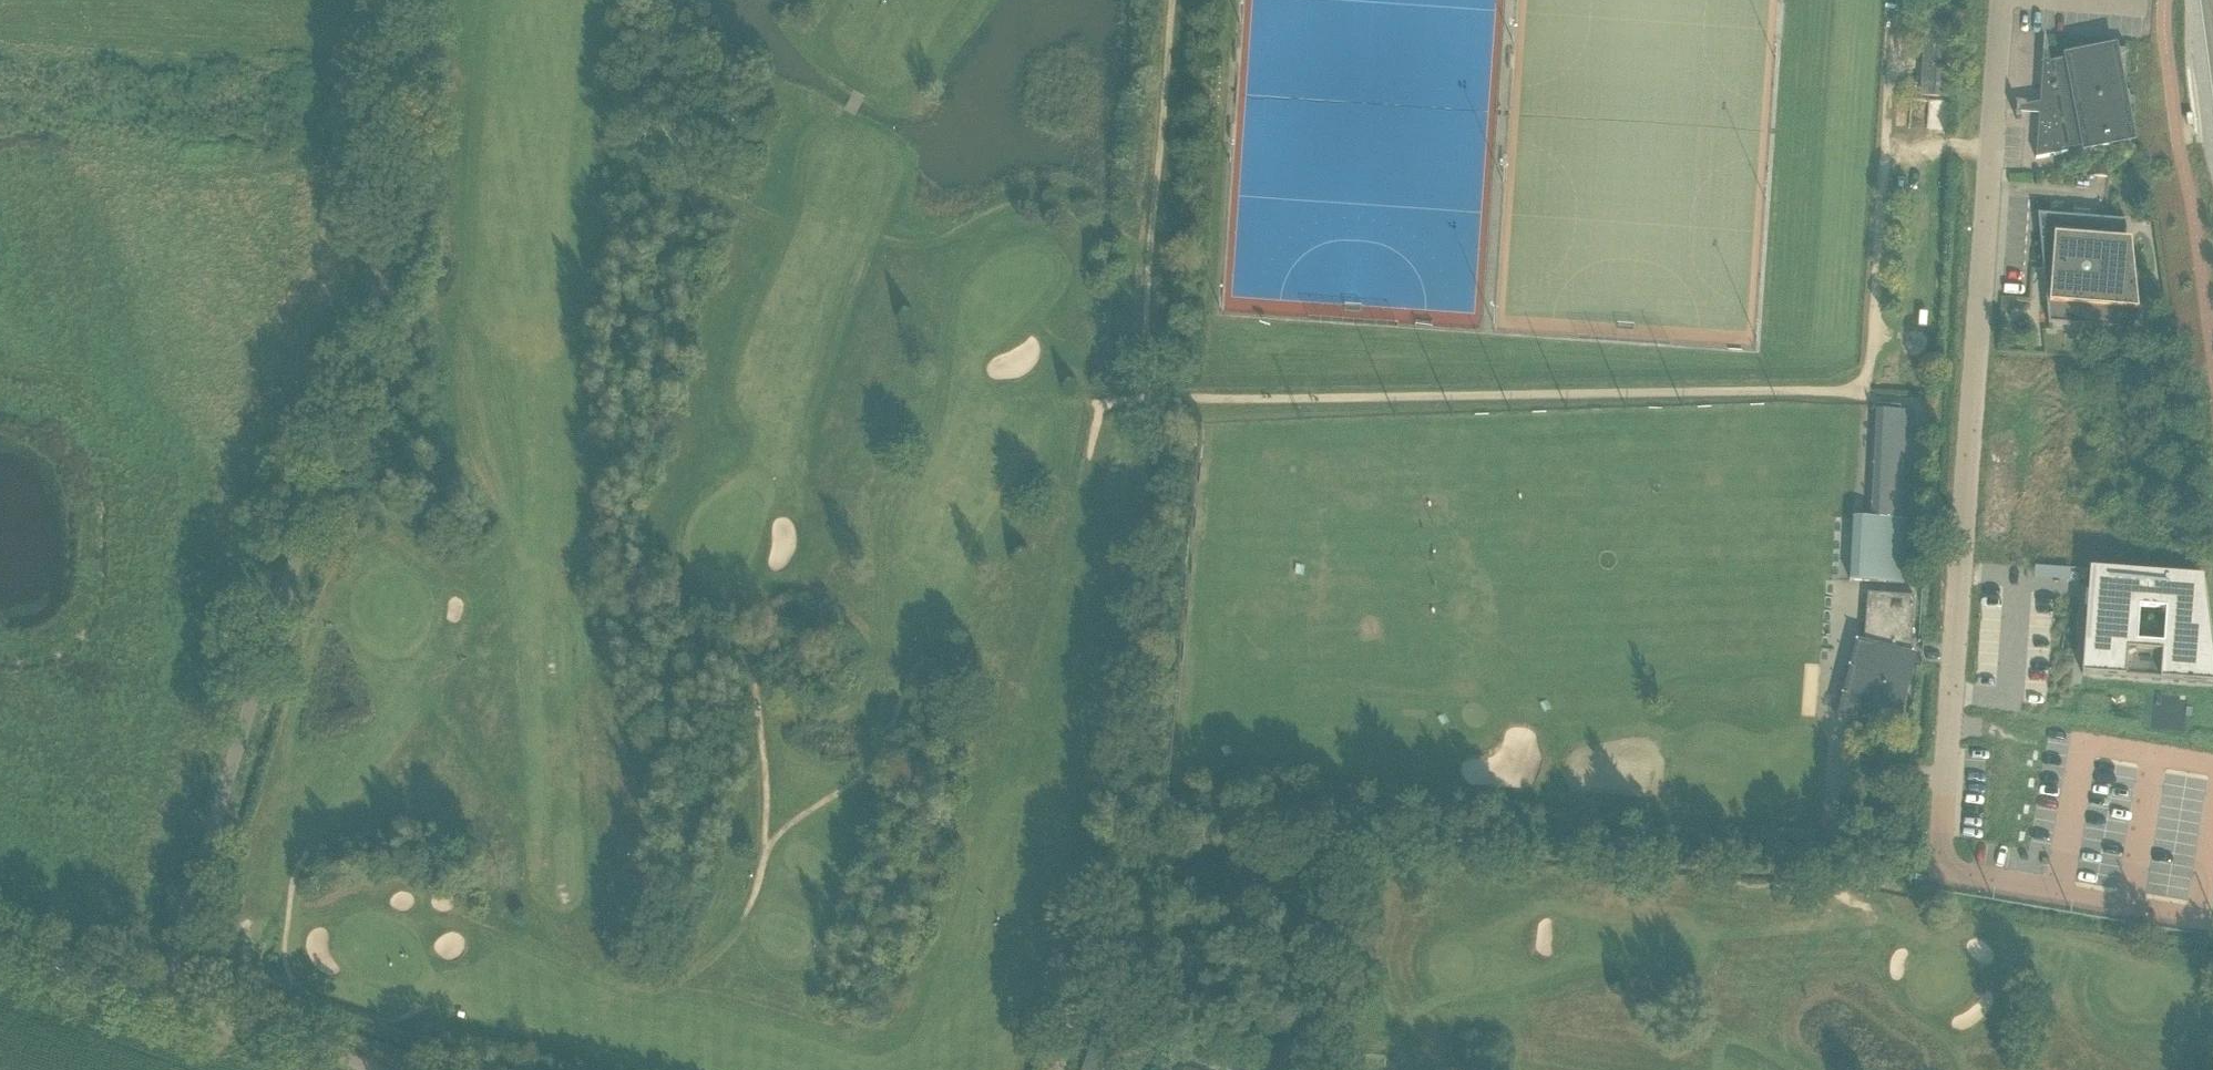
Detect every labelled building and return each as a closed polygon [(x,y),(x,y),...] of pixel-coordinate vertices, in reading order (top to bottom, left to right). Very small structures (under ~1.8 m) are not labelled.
[(1920,95),(1947,97),(1953,15),(1926,14),(1920,95)] [(2074,57),(2064,60),(2050,62),(2049,60),(2042,61),(2039,103),(2033,105),(2033,114),(2039,114),(2036,159),(2068,152),(2067,150),(2092,146),(2131,148),(2134,98),(2130,98),(2130,92),(2124,91),(2127,50),(2075,46),(2074,57)] [(2131,241),(2125,241),(2126,221),(2038,214),(2048,324),(2118,329),(2119,309),(2138,311),(2131,241)] [(1876,411),(1871,518),(1853,518),(1850,580),(1891,582),(1893,525),(1882,524),(1883,520),(1907,521),(1912,413),(1876,411)] [(2082,675),(2212,685),(2212,653),(2203,579),(2090,570),(2082,675)] [(1862,659),(1870,659),(1860,700),(1898,710),(1911,661),(1909,660),(1914,597),(1867,593),(1862,659)]
